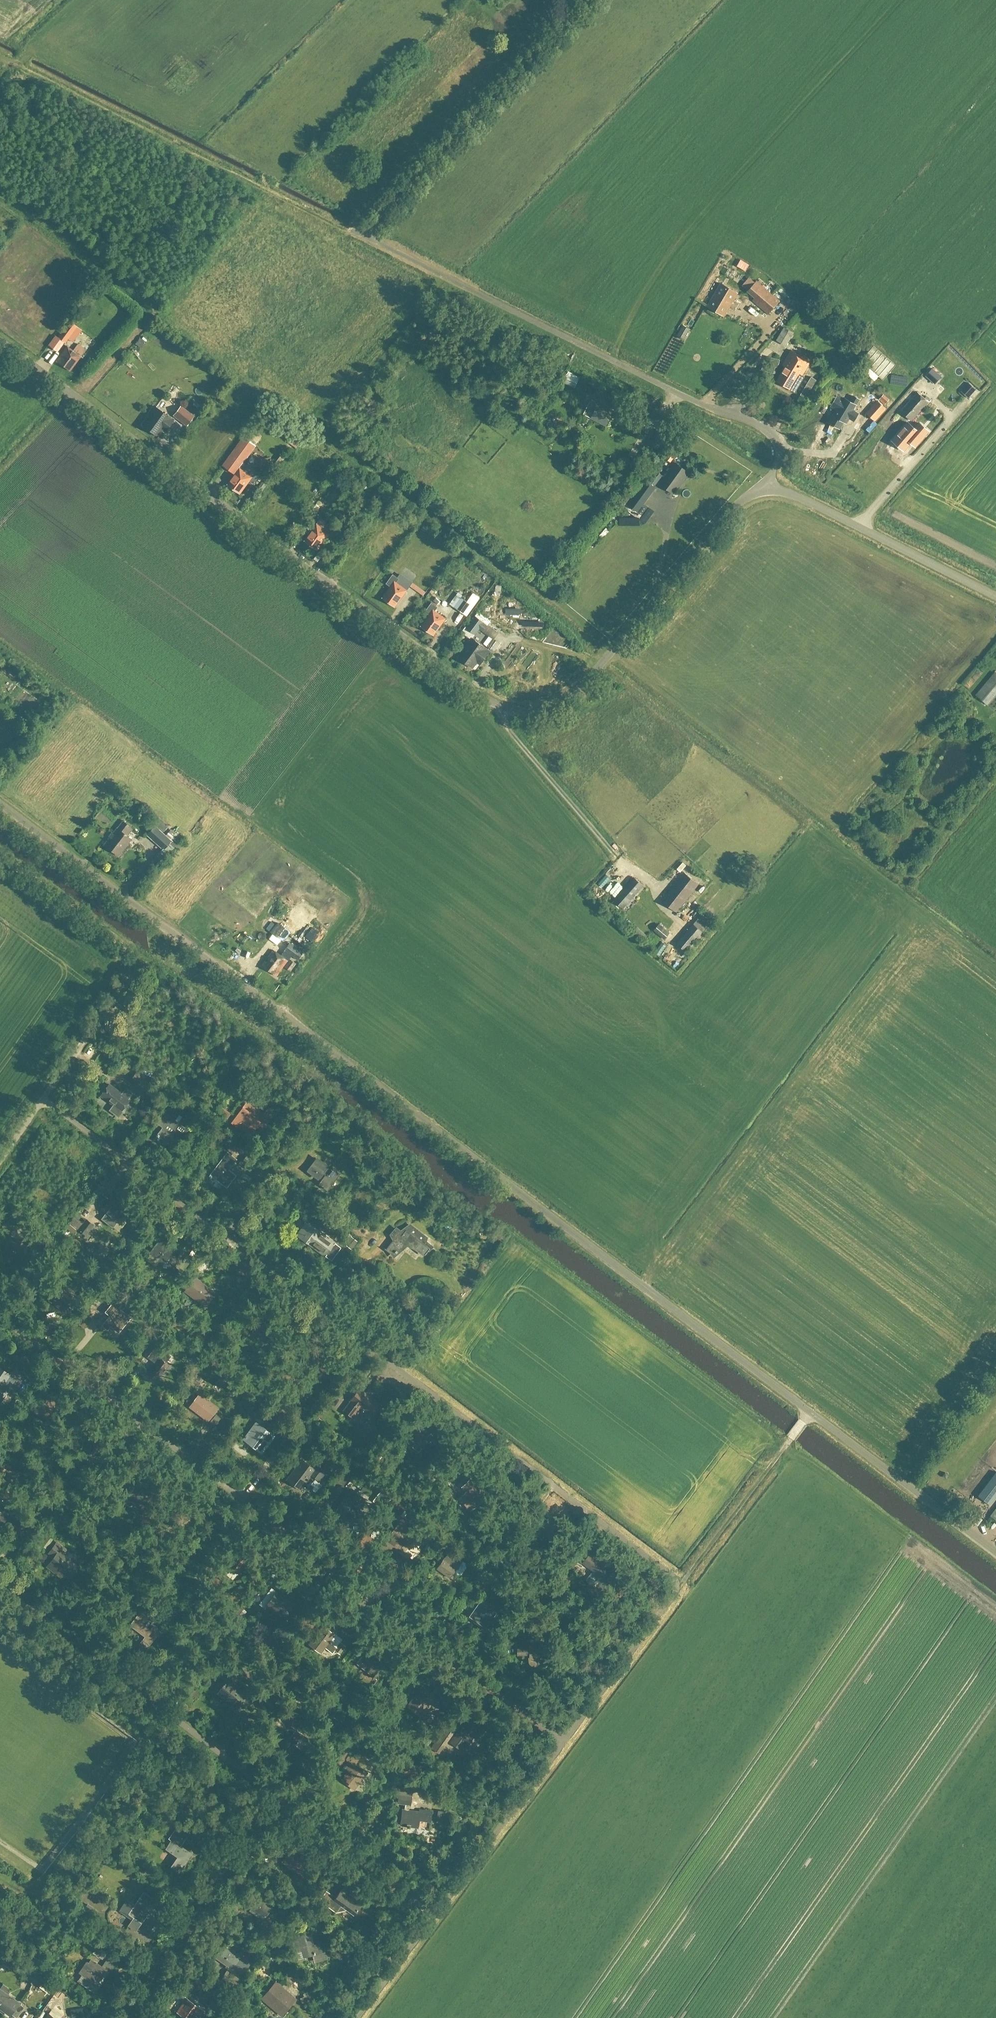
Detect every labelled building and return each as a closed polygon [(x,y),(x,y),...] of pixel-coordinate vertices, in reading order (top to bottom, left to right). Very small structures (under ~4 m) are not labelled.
[(779,301),(757,282),(748,292),(754,297),(755,296),(756,298),(753,301),(768,314),(779,301)] [(724,316),(738,294),(721,284),(707,306),(724,316)] [(69,320),(58,336),(65,341),(77,325),(69,320)] [(784,328),(777,340),(786,346),(793,334),(784,328)] [(78,343),(73,351),(81,356),(86,349),(78,343)] [(70,371),(81,356),(73,351),(67,346),(56,361),(70,371)] [(802,375),(805,370),(810,362),(790,350),(784,361),(787,362),(776,381),(795,392),(804,376),(802,375)] [(935,384),(942,376),(933,368),(926,376),(935,384)] [(575,389),(578,383),(569,378),(566,384),(575,389)] [(811,378),(801,395),(806,398),(816,381),(811,378)] [(963,390),(970,395),(977,386),(969,381),(963,390)] [(922,393),(903,410),(912,419),(931,402),(922,393)] [(885,405),(889,400),(883,394),(879,400),(885,405)] [(834,415),(836,417),(834,420),(835,423),(839,425),(842,425),(844,421),(846,423),(857,405),(856,405),(859,400),(854,396),(851,402),(844,398),(843,400),(837,396),(832,406),(837,410),(834,415)] [(606,426),(612,413),(604,409),(605,407),(591,400),(583,414),(606,426)] [(875,421),(887,409),(877,401),(866,413),(871,417),(875,421)] [(174,420),(155,406),(149,413),(150,414),(143,425),(157,435),(162,429),(165,431),(174,420)] [(181,406),(174,415),(187,425),(194,416),(181,406)] [(908,423),(893,441),(904,451),(914,439),(918,443),(929,431),(920,423),(915,429),(908,423)] [(243,438),(231,454),(243,463),(255,446),(243,438)] [(674,494),(682,482),(683,483),(690,473),(675,463),(665,477),(660,474),(652,484),(646,480),(628,505),(638,512),(656,488),(657,488),(660,484),(674,494)] [(227,484),(227,485),(240,495),(241,494),(240,494),(249,482),(253,485),(261,475),(255,471),(251,477),(240,468),(228,484),(227,484)] [(277,504),(274,510),(285,516),(288,509),(277,504)] [(305,540),(304,541),(318,551),(318,550),(327,537),(331,540),(338,530),(332,526),(328,532),(316,524),(305,541),(305,540)] [(606,527),(600,534),(603,537),(609,530),(606,527)] [(382,598),(395,608),(396,607),(395,607),(407,591),(395,582),(398,578),(393,574),(386,584),(390,587),(382,598)] [(420,627),(434,636),(434,635),(446,619),(434,610),(436,606),(432,603),(425,612),(429,615),(421,626),(420,627)] [(487,625),(475,617),(467,628),(476,634),(480,628),(483,631),(487,625)] [(488,648),(473,637),(460,656),(474,667),(478,661),(481,663),(491,650),(487,648),(488,648)] [(495,652),(500,645),(493,640),(488,647),(495,652)] [(515,645),(507,661),(513,664),(522,648),(515,645)] [(995,673),(976,695),(988,705),(995,695),(995,673)] [(123,822),(117,829),(104,845),(119,856),(131,840),(125,835),(130,827),(123,822)] [(154,827),(153,829),(146,836),(163,851),(171,842),(154,827)] [(677,912),(699,884),(684,872),(662,900),(677,912)] [(613,900),(623,909),(645,886),(634,877),(613,900)] [(664,940),(670,933),(659,924),(653,931),(664,940)] [(686,951),(703,932),(694,924),(677,943),(686,951)] [(313,939),(320,934),(313,926),(307,932),(313,939)] [(262,966),(276,976),(291,956),(297,961),(303,953),(290,944),(281,956),(273,950),(262,966)] [(284,967),(290,971),(296,964),(290,960),(284,967)] [(151,1080),(137,1070),(129,1081),(142,1091),(151,1080)] [(133,1093),(126,1088),(121,1094),(109,1084),(101,1096),(113,1105),(109,1111),(116,1116),(120,1110),(121,1111),(130,1100),(129,1099),(133,1093)] [(260,1128),(267,1119),(273,1112),(267,1107),(262,1115),(248,1105),(234,1123),(239,1127),(243,1121),(252,1128),(255,1124),(260,1128)] [(180,1123),(175,1119),(179,1113),(170,1107),(166,1112),(165,1113),(171,1118),(157,1136),(160,1137),(175,1148),(185,1136),(175,1129),(180,1123)] [(227,1188),(236,1176),(229,1170),(237,1159),(227,1152),(209,1176),(211,1177),(212,1177),(227,1188)] [(327,1167),(316,1159),(307,1170),(319,1179),(320,1178),(322,1180),(319,1184),(327,1190),(340,1173),(333,1168),(330,1171),(327,1168),(327,1167)] [(113,1227),(118,1221),(125,1210),(111,1199),(103,1209),(106,1212),(102,1219),(113,1227)] [(93,1225),(86,1219),(78,1230),(85,1235),(93,1225)] [(333,1244),(307,1225),(299,1236),(309,1243),(311,1241),(327,1253),(333,1244)] [(425,1255),(430,1249),(423,1243),(426,1238),(410,1226),(403,1235),(400,1233),(386,1251),(385,1250),(394,1257),(406,1241),(425,1255)] [(348,1235),(344,1232),(340,1237),(338,1235),(335,1239),(342,1244),(348,1235)] [(15,1261),(26,1245),(15,1237),(4,1254),(15,1261)] [(37,1251),(41,1245),(32,1239),(28,1245),(37,1251)] [(172,1254),(171,1246),(165,1241),(157,1242),(152,1249),(153,1257),(160,1261),(167,1261),(169,1258),(179,1265),(185,1257),(181,1253),(177,1258),(172,1255),(172,1254)] [(213,1293),(195,1279),(185,1292),(200,1303),(205,1298),(208,1300),(213,1293)] [(50,1294),(47,1292),(44,1296),(63,1311),(73,1299),(56,1286),(50,1294)] [(121,1304),(116,1299),(106,1312),(110,1316),(102,1325),(107,1330),(111,1326),(119,1332),(130,1318),(118,1308),(121,1304)] [(267,1335),(276,1342),(269,1350),(274,1354),(288,1337),(279,1330),(276,1333),(272,1330),(272,1329),(272,1321),(265,1316),(258,1318),(253,1324),(254,1332),(260,1336),(267,1335)] [(9,1375),(0,1369),(0,1388),(9,1375)] [(165,1371),(157,1382),(167,1389),(172,1382),(166,1378),(169,1374),(165,1371)] [(353,1401),(345,1410),(355,1418),(362,1408),(372,1415),(380,1404),(360,1389),(351,1400),(353,1401)] [(217,1409),(199,1395),(190,1407),(208,1420),(217,1409)] [(55,1403),(48,1397),(39,1408),(37,1406),(33,1410),(44,1419),(43,1420),(49,1424),(58,1412),(52,1407),(55,1403)] [(14,1408),(10,1400),(4,1404),(9,1411),(14,1408)] [(261,1453),(276,1436),(257,1422),(246,1437),(245,1437),(244,1438),(245,1439),(261,1453)] [(424,1447),(433,1435),(424,1428),(425,1427),(420,1424),(415,1431),(410,1427),(404,1436),(408,1440),(410,1437),(424,1447)] [(88,1458),(93,1462),(102,1450),(90,1441),(81,1454),(87,1458),(86,1458),(87,1459),(88,1458)] [(384,1457),(393,1449),(388,1444),(379,1452),(384,1457)] [(287,1480),(300,1490),(311,1475),(318,1481),(326,1471),(317,1465),(315,1469),(303,1460),(287,1480)] [(105,1471),(100,1467),(93,1477),(98,1481),(105,1471)] [(978,1495),(990,1504),(995,1495),(995,1472),(978,1495)] [(474,1509),(488,1495),(472,1478),(464,1486),(468,1491),(462,1497),(474,1509)] [(138,1511),(150,1495),(135,1483),(123,1500),(138,1511)] [(126,1491),(121,1487),(112,1498),(117,1502),(126,1491)] [(356,1513),(366,1500),(353,1490),(340,1507),(350,1515),(353,1511),(356,1513)] [(454,1507),(463,1498),(459,1495),(451,1504),(454,1507)] [(533,1521),(534,1522),(532,1523),(542,1531),(540,1535),(547,1540),(557,1526),(553,1522),(556,1518),(543,1509),(535,1520),(534,1520),(533,1521)] [(386,1540),(399,1550),(411,1534),(406,1530),(401,1537),(393,1531),(386,1540)] [(444,1532),(430,1549),(435,1554),(444,1544),(450,1537),(444,1532)] [(71,1578),(80,1566),(65,1555),(69,1550),(59,1542),(51,1552),(56,1556),(49,1566),(64,1577),(65,1574),(71,1578)] [(450,1578),(453,1573),(462,1561),(449,1551),(437,1569),(450,1578)] [(238,1552),(228,1566),(238,1573),(248,1559),(238,1552)] [(582,1559),(578,1555),(571,1564),(576,1567),(582,1559)] [(590,1555),(584,1563),(595,1571),(590,1578),(596,1582),(607,1568),(590,1555)] [(257,1583),(254,1577),(248,1581),(251,1586),(257,1583)] [(281,1620),(294,1604),(279,1593),(273,1601),(271,1599),(265,1608),(281,1620)] [(486,1630),(498,1612),(485,1603),(482,1609),(475,1604),(467,1616),(486,1630)] [(151,1645),(161,1632),(154,1626),(151,1629),(142,1622),(147,1616),(141,1611),(131,1625),(146,1637),(144,1639),(151,1645)] [(340,1654),(346,1646),(341,1642),(337,1647),(329,1641),(338,1631),(332,1626),(329,1629),(324,1625),(309,1644),(320,1653),(325,1647),(333,1653),(335,1650),(340,1654)] [(541,1661),(542,1660),(542,1645),(532,1645),(532,1648),(520,1648),(520,1654),(532,1654),(532,1661),(532,1662),(533,1663),(534,1664),(535,1664),(536,1664),(537,1664),(538,1664),(539,1664),(540,1663),(541,1663),(541,1662),(541,1661)] [(377,1675),(389,1661),(377,1651),(369,1660),(363,1655),(357,1663),(374,1677),(375,1679),(378,1675),(377,1675)] [(223,1697),(221,1700),(236,1710),(243,1701),(248,1705),(256,1695),(246,1687),(242,1692),(227,1681),(225,1683),(225,1682),(224,1684),(218,1693),(223,1697)] [(278,1682),(271,1691),(276,1696),(284,1686),(278,1682)] [(419,1716),(435,1695),(423,1686),(408,1707),(419,1716)] [(303,1711),(292,1703),(283,1715),(289,1720),(284,1726),(289,1730),(289,1729),(294,1732),(283,1747),(298,1758),(307,1746),(298,1740),(302,1735),(291,1726),(303,1711)] [(432,1712),(427,1708),(421,1717),(425,1720),(432,1712)] [(472,1734),(479,1725),(482,1720),(477,1716),(473,1722),(470,1719),(453,1742),(462,1749),(466,1743),(469,1746),(476,1737),(472,1734)] [(441,1753),(456,1732),(450,1728),(435,1749),(441,1753)] [(349,1754),(343,1749),(333,1762),(339,1767),(349,1754)] [(360,1771),(348,1762),(343,1769),(348,1773),(343,1780),(354,1789),(367,1772),(362,1768),(360,1771)] [(431,1821),(433,1811),(420,1809),(420,1812),(410,1811),(411,1804),(412,1797),(400,1795),(399,1803),(406,1804),(405,1810),(404,1810),(401,1825),(408,1825),(408,1827),(411,1827),(411,1826),(419,1827),(420,1819),(431,1821)] [(208,1844),(199,1838),(194,1846),(203,1852),(208,1844)] [(192,1854),(172,1840),(166,1849),(178,1857),(171,1866),(179,1872),(192,1854)] [(292,1849),(283,1863),(297,1872),(293,1877),(302,1883),(305,1877),(299,1873),(308,1860),(292,1849)] [(362,1904),(342,1889),(334,1900),(330,1897),(325,1905),(336,1913),(341,1906),(354,1915),(362,1904)] [(141,1924),(143,1920),(151,1910),(156,1901),(150,1897),(144,1893),(134,1906),(128,1915),(134,1919),(141,1924)] [(274,1918),(282,1906),(276,1902),(273,1906),(260,1897),(251,1910),(264,1919),(268,1913),(274,1918)] [(106,1910),(111,1912),(114,1905),(109,1903),(106,1910)] [(92,1920),(98,1912),(88,1905),(82,1913),(92,1920)] [(304,1920),(319,1932),(326,1923),(312,1911),(304,1920)] [(312,1935),(296,1939),(298,1949),(304,1948),(306,1954),(314,1952),(314,1954),(316,1954),(317,1960),(327,1958),(324,1943),(314,1945),(312,1935)] [(251,1962),(243,1956),(227,1945),(218,1957),(229,1965),(228,1966),(242,1976),(251,1962)] [(100,1985),(98,1984),(107,1969),(97,1962),(97,1963),(93,1960),(90,1965),(88,1963),(82,1971),(84,1972),(83,1974),(87,1976),(84,1982),(96,1990),(100,1985)] [(358,1969),(350,1963),(343,1972),(351,1979),(358,1969)] [(267,1981),(273,1975),(266,1969),(261,1974),(267,1981)] [(244,1982),(226,1971),(218,1983),(235,1995),(244,1982)] [(295,1979),(294,1990),(303,1991),(304,1979),(295,1979)] [(283,2014),(296,1999),(276,1983),(264,1998),(283,2014)] [(23,2007),(7,1996),(10,1990),(2,1985),(0,1988),(0,2009),(3,2011),(4,2009),(16,2017),(23,2007)] [(214,1997),(207,2005),(215,2011),(221,2004),(214,1997)] [(177,2012),(184,2017),(194,2017),(196,2015),(200,2017),(201,2017),(206,2012),(187,1999),(177,2012)]
